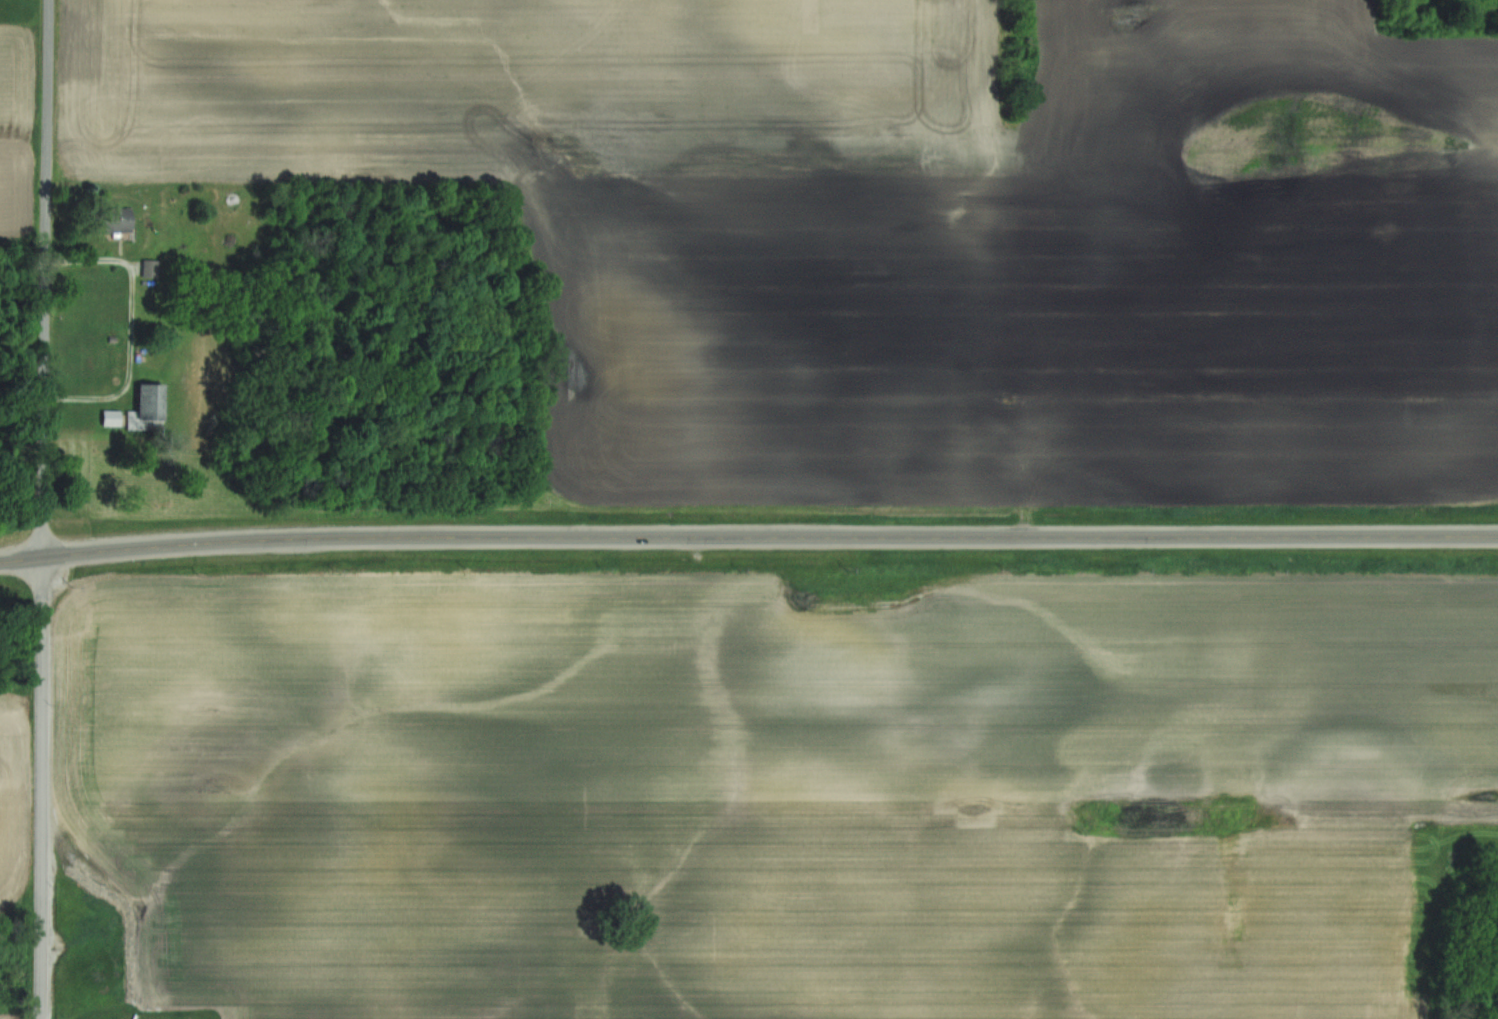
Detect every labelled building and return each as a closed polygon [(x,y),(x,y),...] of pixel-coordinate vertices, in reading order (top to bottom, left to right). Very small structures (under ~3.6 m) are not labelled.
[(134,209),(99,209),(99,234),(134,234),(134,209)] [(139,422),(166,422),(166,384),(139,384),(139,422)] [(123,411),(104,411),(104,429),(123,429),(123,411)]
